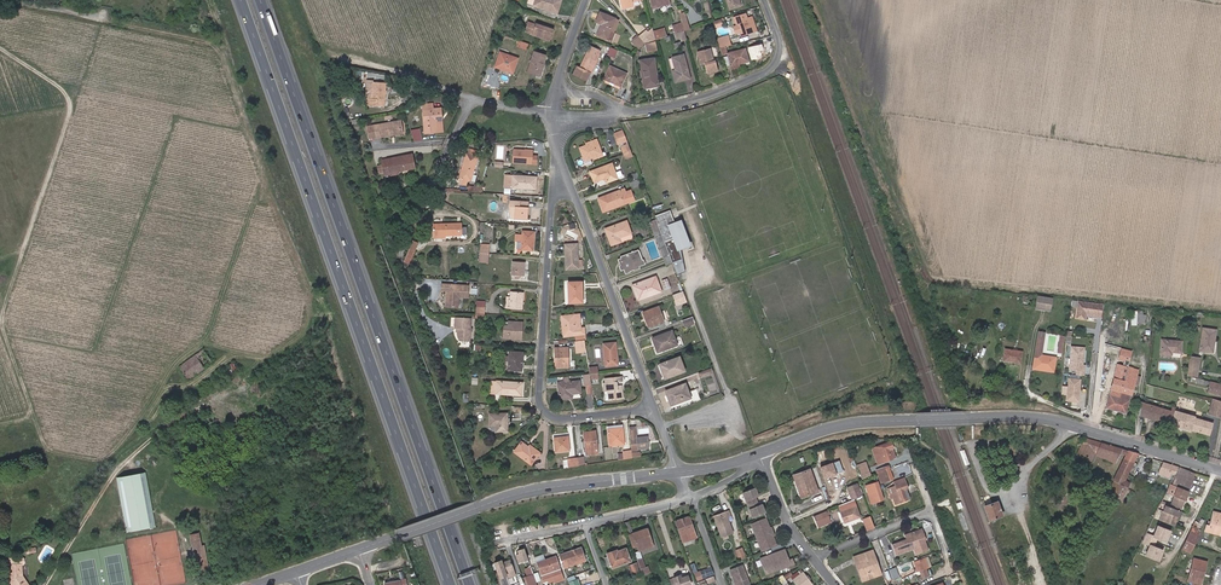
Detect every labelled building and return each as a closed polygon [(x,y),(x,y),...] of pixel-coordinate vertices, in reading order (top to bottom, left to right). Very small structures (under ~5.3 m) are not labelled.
[(561,0),(535,0),(533,5),(557,13),(561,0)] [(669,0),(649,0),(651,6),(657,4),(658,8),(668,6),(670,5),(669,0)] [(739,0),(727,0),(730,9),(740,6),(739,0)] [(609,32),(615,18),(600,12),(596,22),(601,24),(597,35),(611,41),(614,34),(609,32)] [(689,29),(684,13),(679,14),(681,21),(684,30),(689,29)] [(754,23),(752,17),(747,18),(745,13),(733,17),(736,25),(738,24),(740,32),(741,35),(754,31),(752,24),(754,23)] [(614,34),(619,20),(615,18),(609,32),(614,34)] [(722,26),(721,21),(724,20),(723,18),(720,18),(721,19),(714,22),(715,28),(722,26)] [(684,30),(681,21),(676,23),(676,24),(672,26),(675,34),(684,30)] [(549,41),(554,29),(535,22),(534,24),(527,22),(524,32),(532,34),(531,34),(549,41)] [(667,36),(664,28),(656,30),(655,27),(652,28),(656,40),(667,36)] [(655,40),(652,28),(648,32),(646,30),(638,36),(644,43),(655,40)] [(686,39),(684,30),(675,34),(676,38),(681,37),(682,41),(686,39)] [(644,43),(638,36),(632,42),(639,49),(644,43)] [(526,49),(527,43),(519,40),(517,46),(526,49)] [(658,50),(656,42),(645,44),(647,52),(658,50)] [(590,73),(600,51),(590,46),(580,68),(577,66),(573,74),(586,81),(590,73)] [(613,60),(617,50),(610,47),(606,57),(613,60)] [(713,60),(710,48),(697,52),(701,66),(704,65),(707,73),(718,70),(715,60),(713,60)] [(749,61),(745,49),(727,54),(731,66),(738,64),(749,61)] [(539,76),(545,56),(534,52),(527,72),(539,76)] [(517,59),(500,53),(495,66),(512,73),(517,59)] [(690,78),(683,54),(672,57),(676,70),(672,71),(676,82),(690,78)] [(658,86),(654,58),(641,60),(642,67),(643,67),(645,82),(644,82),(645,88),(658,86)] [(626,74),(610,66),(604,79),(620,86),(626,74)] [(385,83),(372,82),(371,99),(361,98),(361,104),(382,106),(383,100),(384,100),(385,83)] [(437,132),(436,117),(441,116),(441,108),(433,109),(432,103),(422,105),(424,133),(437,132)] [(402,133),(400,120),(399,121),(401,132),(391,134),(391,135),(402,133)] [(401,132),(399,121),(373,125),(375,137),(375,138),(391,135),(391,134),(401,132)] [(375,137),(373,125),(367,127),(369,138),(375,137)] [(627,141),(623,130),(614,134),(618,144),(627,141)] [(602,154),(597,139),(592,141),(593,142),(586,145),(579,148),(584,161),(593,158),(593,160),(603,156),(602,154)] [(623,153),(630,150),(628,144),(621,147),(623,153)] [(537,164),(537,156),(532,155),(533,150),(513,149),(512,163),(537,164)] [(632,156),(630,150),(623,153),(625,159),(632,156)] [(470,181),(477,156),(476,156),(467,154),(466,153),(459,178),(470,181)] [(414,168),(412,154),(381,160),(382,165),(384,173),(384,176),(390,175),(396,174),(396,172),(398,171),(414,168)] [(617,179),(612,163),(590,172),(593,182),(602,179),(606,180),(607,183),(617,179)] [(535,189),(536,177),(512,175),(512,176),(504,175),(504,187),(511,187),(535,189)] [(641,186),(639,178),(629,182),(632,189),(641,186)] [(634,200),(630,190),(625,192),(624,189),(598,198),(602,210),(608,208),(608,210),(634,200)] [(527,219),(528,201),(509,200),(509,213),(514,213),(514,218),(527,219)] [(670,210),(655,216),(656,220),(661,234),(672,263),(676,274),(686,271),(680,249),(683,248),(674,223),(670,210)] [(417,232),(425,216),(423,215),(415,231),(417,232)] [(661,234),(656,220),(650,222),(655,237),(661,234)] [(691,245),(681,220),(674,223),(683,248),(691,245)] [(626,221),(605,229),(611,245),(631,238),(632,236),(626,221)] [(461,227),(461,223),(433,224),(434,238),(444,238),(444,236),(461,235),(461,234),(461,227)] [(533,251),(534,232),(522,231),(522,235),(515,235),(515,240),(521,241),(521,250),(533,251)] [(672,263),(661,234),(655,237),(666,265),(672,263)] [(414,251),(418,243),(412,241),(409,249),(414,251)] [(578,269),(577,244),(565,244),(566,270),(578,269)] [(409,263),(414,251),(409,249),(403,261),(409,263)] [(639,267),(645,264),(643,259),(642,260),(638,250),(620,256),(620,258),(618,259),(620,265),(619,266),(621,271),(624,269),(625,274),(630,272),(630,271),(633,270),(634,271),(640,268),(639,267)] [(488,263),(489,253),(479,253),(478,263),(488,263)] [(524,276),(525,262),(512,261),(511,275),(514,275),(514,279),(519,279),(519,276),(524,276)] [(661,291),(655,276),(632,285),(635,291),(638,290),(641,299),(661,291)] [(670,288),(667,279),(662,281),(665,289),(670,288)] [(582,303),(582,282),(568,282),(568,303),(582,303)] [(468,297),(468,285),(441,284),(441,290),(447,291),(446,306),(458,307),(458,297),(468,297)] [(522,310),(523,292),(510,291),(510,297),(507,296),(506,308),(522,310)] [(684,298),(685,297),(683,291),(680,292),(673,295),(675,301),(677,300),(684,298)] [(1050,310),(1052,298),(1037,296),(1035,308),(1050,310)] [(1097,318),(1099,304),(1078,301),(1076,318),(1086,319),(1087,316),(1097,318)] [(664,321),(658,306),(642,312),(648,327),(664,321)] [(1202,317),(1203,313),(1196,313),(1194,329),(1200,330),(1201,317),(1202,317)] [(1145,323),(1145,315),(1142,315),(1137,314),(1136,322),(1145,323)] [(585,340),(584,327),(580,328),(574,329),(572,315),(561,316),(564,336),(575,335),(576,341),(584,340),(585,340)] [(685,327),(695,323),(692,317),(682,320),(685,327)] [(470,341),(471,319),(455,318),(454,328),(456,328),(458,328),(458,332),(457,335),(459,340),(470,341)] [(521,332),(522,322),(508,321),(508,326),(504,326),(503,338),(518,339),(518,332),(521,332)] [(1214,341),(1216,330),(1202,328),(1199,350),(1211,352),(1212,341),(1214,341)] [(657,352),(677,345),(671,330),(652,338),(657,352)] [(1053,372),(1056,358),(1050,357),(1050,358),(1041,356),(1041,355),(1044,338),(1038,337),(1033,367),(1048,370),(1048,371),(1053,372)] [(586,352),(584,340),(576,341),(575,341),(576,353),(586,352)] [(1181,353),(1182,341),(1161,340),(1160,354),(1171,355),(1172,352),(1181,353)] [(617,365),(615,342),(603,344),(605,366),(617,365)] [(1083,361),(1084,348),(1071,346),(1069,369),(1076,370),(1084,371),(1085,365),(1083,365),(1080,365),(1081,362),(1083,361)] [(568,367),(568,347),(555,348),(555,357),(557,357),(557,367),(568,367)] [(1020,363),(1022,352),(1005,349),(1003,360),(1020,363)] [(188,379),(212,363),(203,350),(179,367),(188,379)] [(521,371),(522,352),(509,351),(507,370),(521,371)] [(967,363),(969,357),(960,354),(958,360),(967,363)] [(684,371),(679,357),(659,364),(665,378),(684,371)] [(1197,377),(1199,360),(1189,359),(1187,376),(1197,377)] [(1136,376),(1138,370),(1133,368),(1127,366),(1126,373),(1121,372),(1123,366),(1118,365),(1106,408),(1126,413),(1134,384),(1136,376)] [(713,373),(711,368),(698,373),(699,378),(713,373)] [(590,378),(589,374),(582,374),(584,385),(591,385),(590,378)] [(623,399),(622,390),(618,390),(617,386),(617,382),(622,381),(622,376),(604,378),(605,383),(603,383),(604,392),(607,392),(608,400),(623,399)] [(580,393),(579,380),(568,382),(568,377),(563,378),(564,382),(557,383),(559,400),(569,399),(568,394),(571,394),(580,393)] [(1078,402),(1080,379),(1068,378),(1066,400),(1078,402)] [(521,394),(522,383),(496,381),(496,382),(496,393),(510,395),(510,393),(521,394)] [(1220,389),(1220,384),(1211,381),(1209,386),(1208,392),(1220,395),(1220,389)] [(670,405),(690,398),(685,383),(665,391),(670,405)] [(1220,415),(1220,401),(1212,399),(1211,401),(1208,414),(1220,418),(1220,415)] [(1170,424),(1174,410),(1175,410),(1175,408),(1172,407),(1170,411),(1145,404),(1140,402),(1139,415),(1144,416),(1170,424)] [(1209,435),(1212,423),(1195,418),(1195,416),(1175,410),(1174,410),(1170,424),(1170,425),(1191,431),(1191,430),(1209,435)] [(507,432),(507,413),(489,414),(489,425),(495,425),(495,432),(507,432)] [(634,427),(628,428),(631,451),(649,449),(647,436),(636,437),(634,427)] [(624,444),(622,428),(607,429),(609,446),(624,444)] [(598,454),(595,431),(583,432),(585,449),(586,454),(588,453),(588,455),(598,454)] [(569,451),(568,436),(553,438),(555,452),(569,451)] [(1122,448),(1101,442),(1085,438),(1076,454),(1091,461),(1094,455),(1096,456),(1107,461),(1109,457),(1117,461),(1121,453),(1123,449),(1122,448)] [(537,456),(540,452),(529,445),(528,447),(521,442),(513,452),(531,465),(537,456)] [(890,442),(872,449),(878,464),(892,459),(888,450),(892,449),(893,448),(890,442)] [(965,449),(960,451),(965,466),(971,464),(965,449)] [(1128,474),(1138,454),(1128,450),(1125,455),(1118,470),(1128,474)] [(631,452),(631,451),(623,452),(623,453),(624,459),(632,458),(631,452)] [(587,465),(586,462),(584,463),(583,457),(576,458),(577,467),(587,465)] [(1117,461),(1109,457),(1107,461),(1115,465),(1117,461)] [(577,467),(576,458),(568,459),(568,460),(569,468),(577,467)] [(839,461),(824,466),(828,477),(843,471),(839,461)] [(1174,474),(1178,466),(1163,462),(1159,472),(1168,476),(1170,473),(1174,474)] [(877,470),(881,483),(893,479),(888,466),(877,470)] [(867,467),(858,470),(862,480),(871,477),(867,467)] [(1188,491),(1195,473),(1179,467),(1172,485),(1188,491)] [(795,481),(798,480),(804,496),(818,491),(810,469),(793,476),(795,481)] [(1121,499),(1130,483),(1125,480),(1128,474),(1118,470),(1113,480),(1113,481),(1116,482),(1111,493),(1121,499)] [(146,473),(145,472),(116,478),(126,532),(156,527),(146,473)] [(894,486),(890,487),(895,503),(907,499),(904,490),(907,489),(903,478),(893,482),(894,486)] [(795,481),(801,498),(804,496),(798,480),(795,481)] [(1111,493),(1116,482),(1113,481),(1107,492),(1111,493)] [(884,499),(880,490),(878,482),(866,486),(871,503),(884,499)] [(847,487),(853,500),(859,497),(862,496),(857,483),(847,487)] [(1180,511),(1188,491),(1172,485),(1170,484),(1167,493),(1172,495),(1175,489),(1176,489),(1174,496),(1170,505),(1161,501),(1160,503),(1165,505),(1180,511)] [(890,487),(887,489),(891,499),(892,499),(894,504),(895,503),(890,487)] [(755,488),(743,493),(753,517),(765,512),(762,504),(759,505),(755,497),(758,496),(755,488)] [(1061,512),(1072,497),(1067,493),(1056,508),(1061,512)] [(860,517),(855,504),(861,501),(859,497),(853,500),(838,505),(841,511),(840,512),(844,523),(860,517)] [(1174,526),(1180,511),(1165,505),(1163,511),(1168,513),(1165,522),(1174,526)] [(825,511),(813,516),(818,527),(830,522),(826,514),(825,511)] [(1160,520),(1165,522),(1168,513),(1163,511),(1160,520)] [(725,512),(714,516),(722,538),(733,533),(727,518),(725,512)] [(1213,512),(1209,526),(1206,525),(1204,531),(1219,535),(1220,529),(1220,513),(1213,512)] [(675,521),(683,542),(691,540),(689,533),(694,531),(689,516),(675,521)] [(766,516),(750,523),(762,551),(777,545),(774,536),(775,535),(772,527),(770,527),(766,516)] [(863,519),(867,530),(874,527),(870,517),(863,519)] [(629,522),(624,523),(628,535),(629,534),(634,547),(637,546),(639,551),(653,546),(647,527),(632,532),(629,522)] [(1156,538),(1165,542),(1170,531),(1157,526),(1153,536),(1146,533),(1142,542),(1149,545),(1145,555),(1157,560),(1162,550),(1153,546),(1156,538)] [(1190,553),(1200,531),(1192,527),(1182,549),(1190,553)] [(906,539),(892,545),(895,551),(916,543),(920,553),(929,550),(925,540),(926,540),(922,528),(904,535),(906,539)] [(198,534),(190,535),(193,548),(195,548),(199,569),(207,567),(203,546),(201,546),(198,534)] [(895,551),(896,555),(914,549),(916,554),(920,553),(916,543),(895,551)] [(733,551),(737,561),(746,558),(742,547),(733,551)] [(581,548),(559,555),(564,568),(575,564),(574,562),(581,559),(582,562),(585,561),(581,548)] [(617,550),(607,554),(608,556),(604,558),(607,566),(611,565),(612,568),(630,561),(626,548),(617,551),(617,550)] [(516,555),(518,562),(527,559),(524,549),(518,550),(519,554),(516,555)] [(785,549),(760,559),(766,574),(795,564),(793,559),(789,560),(785,549)] [(864,554),(866,560),(874,557),(872,551),(864,554)] [(864,554),(854,558),(862,581),(871,578),(869,572),(878,568),(874,557),(866,560),(864,554)] [(555,556),(537,563),(542,576),(544,583),(553,580),(563,577),(555,556)] [(21,565),(23,565),(24,563),(24,559),(22,557),(7,558),(8,565),(9,580),(12,584),(29,584),(22,576),(21,565)] [(914,562),(918,572),(920,571),(928,568),(925,558),(914,562)] [(1203,576),(1206,562),(1194,558),(1188,581),(1198,584),(1200,575),(1203,576)] [(501,560),(494,563),(500,578),(502,584),(510,584),(507,578),(515,575),(510,560),(502,563),(501,560)] [(494,563),(490,565),(495,579),(500,578),(494,563)] [(629,566),(633,576),(640,573),(636,563),(629,566)] [(645,567),(641,569),(643,575),(650,572),(648,566),(645,567)] [(736,584),(745,584),(749,583),(742,566),(730,570),(736,584)] [(529,567),(521,570),(524,577),(532,574),(529,567)] [(711,567),(694,573),(697,581),(714,575),(711,567)] [(878,568),(869,572),(871,578),(880,574),(878,568)] [(926,569),(920,571),(922,578),(928,576),(926,569)] [(788,579),(791,582),(793,580),(797,584),(811,584),(812,584),(808,580),(807,582),(804,578),(806,577),(800,570),(788,579)] [(524,577),(527,584),(536,584),(533,574),(532,574),(524,577)] [(673,578),(674,581),(676,584),(691,584),(688,575),(681,578),(680,575),(673,578)] [(775,578),(779,584),(789,584),(782,575),(775,578)] [(570,584),(580,584),(577,579),(576,580),(574,576),(567,579),(570,584)] [(699,582),(700,584),(706,584),(715,581),(713,576),(699,582)]
